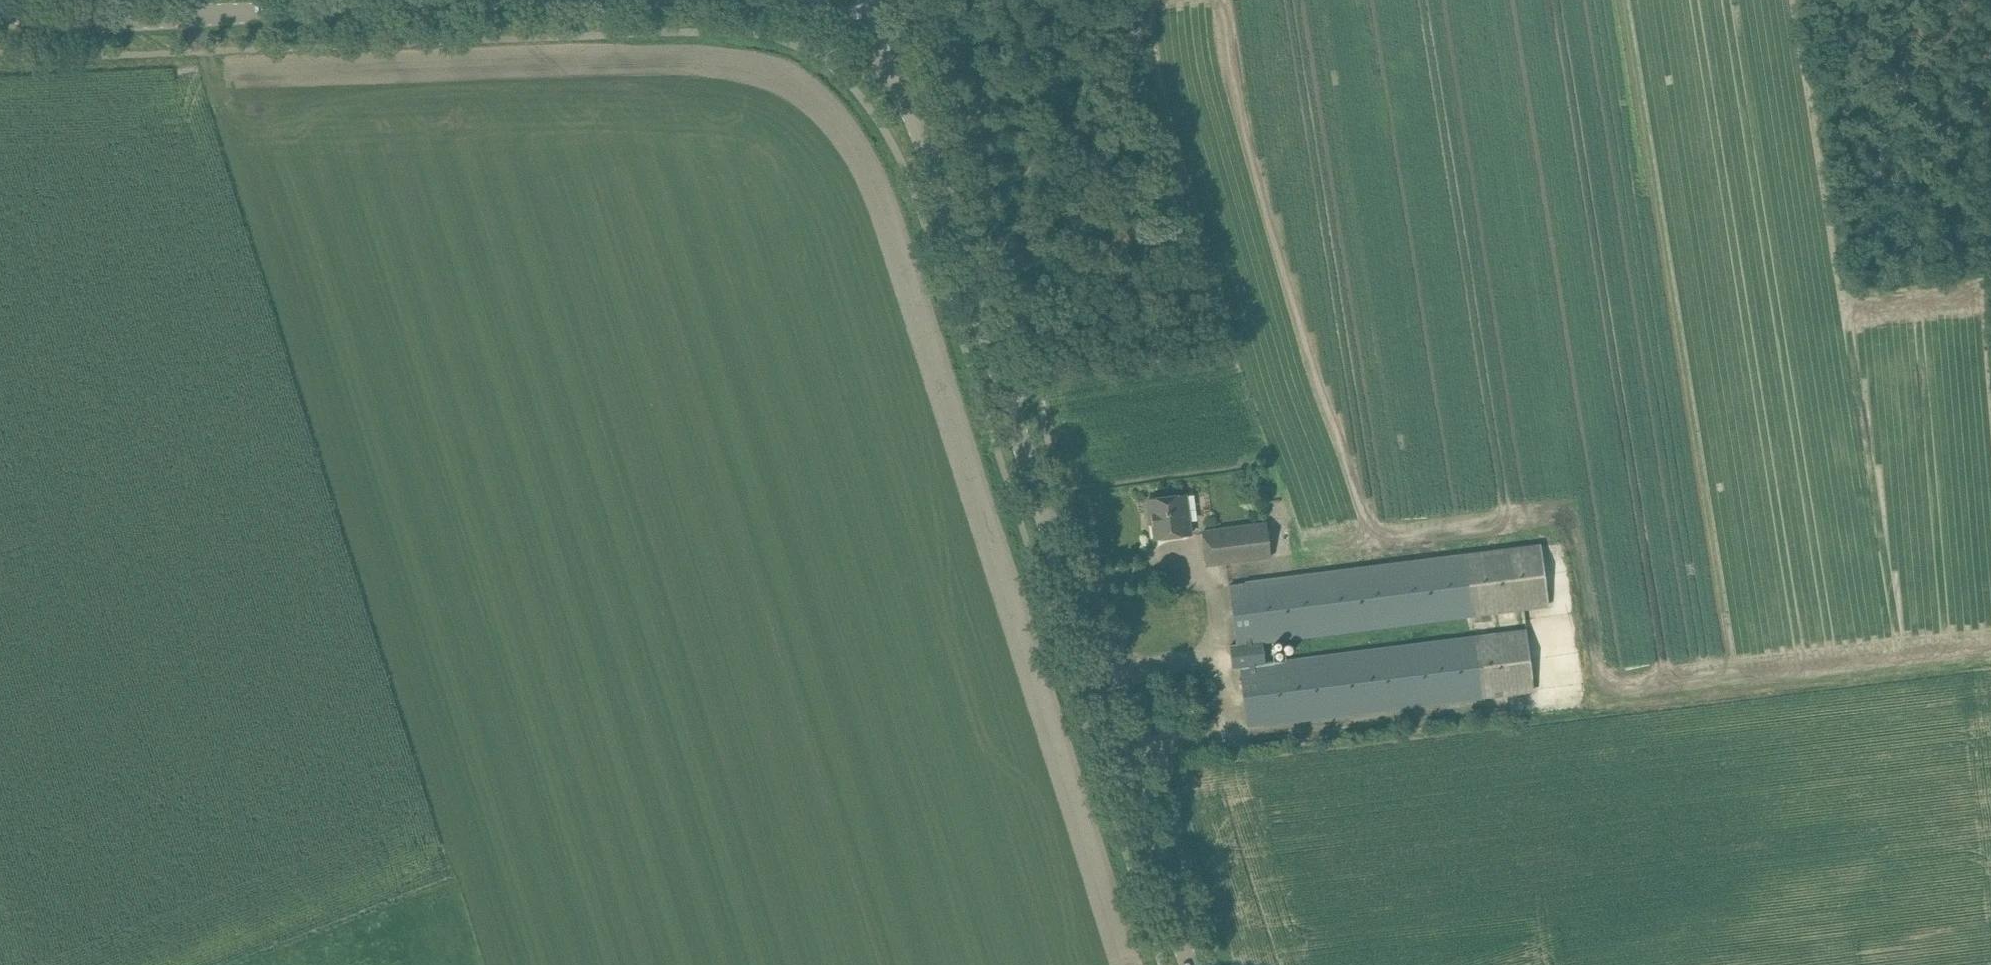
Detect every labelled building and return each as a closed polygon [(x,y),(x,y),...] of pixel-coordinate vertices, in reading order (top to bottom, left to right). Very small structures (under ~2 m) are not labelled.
[(1155,539),(1192,534),(1187,495),(1147,499),(1149,517),(1152,517),(1155,539)] [(1207,564),(1271,557),(1266,523),(1203,530),(1207,564)] [(1541,545),(1229,586),(1236,644),(1238,643),(1238,645),(1229,646),(1232,667),(1241,666),(1241,667),(1239,667),(1247,725),(1534,688),(1526,630),(1266,664),(1263,640),(1549,603),(1541,545)]
